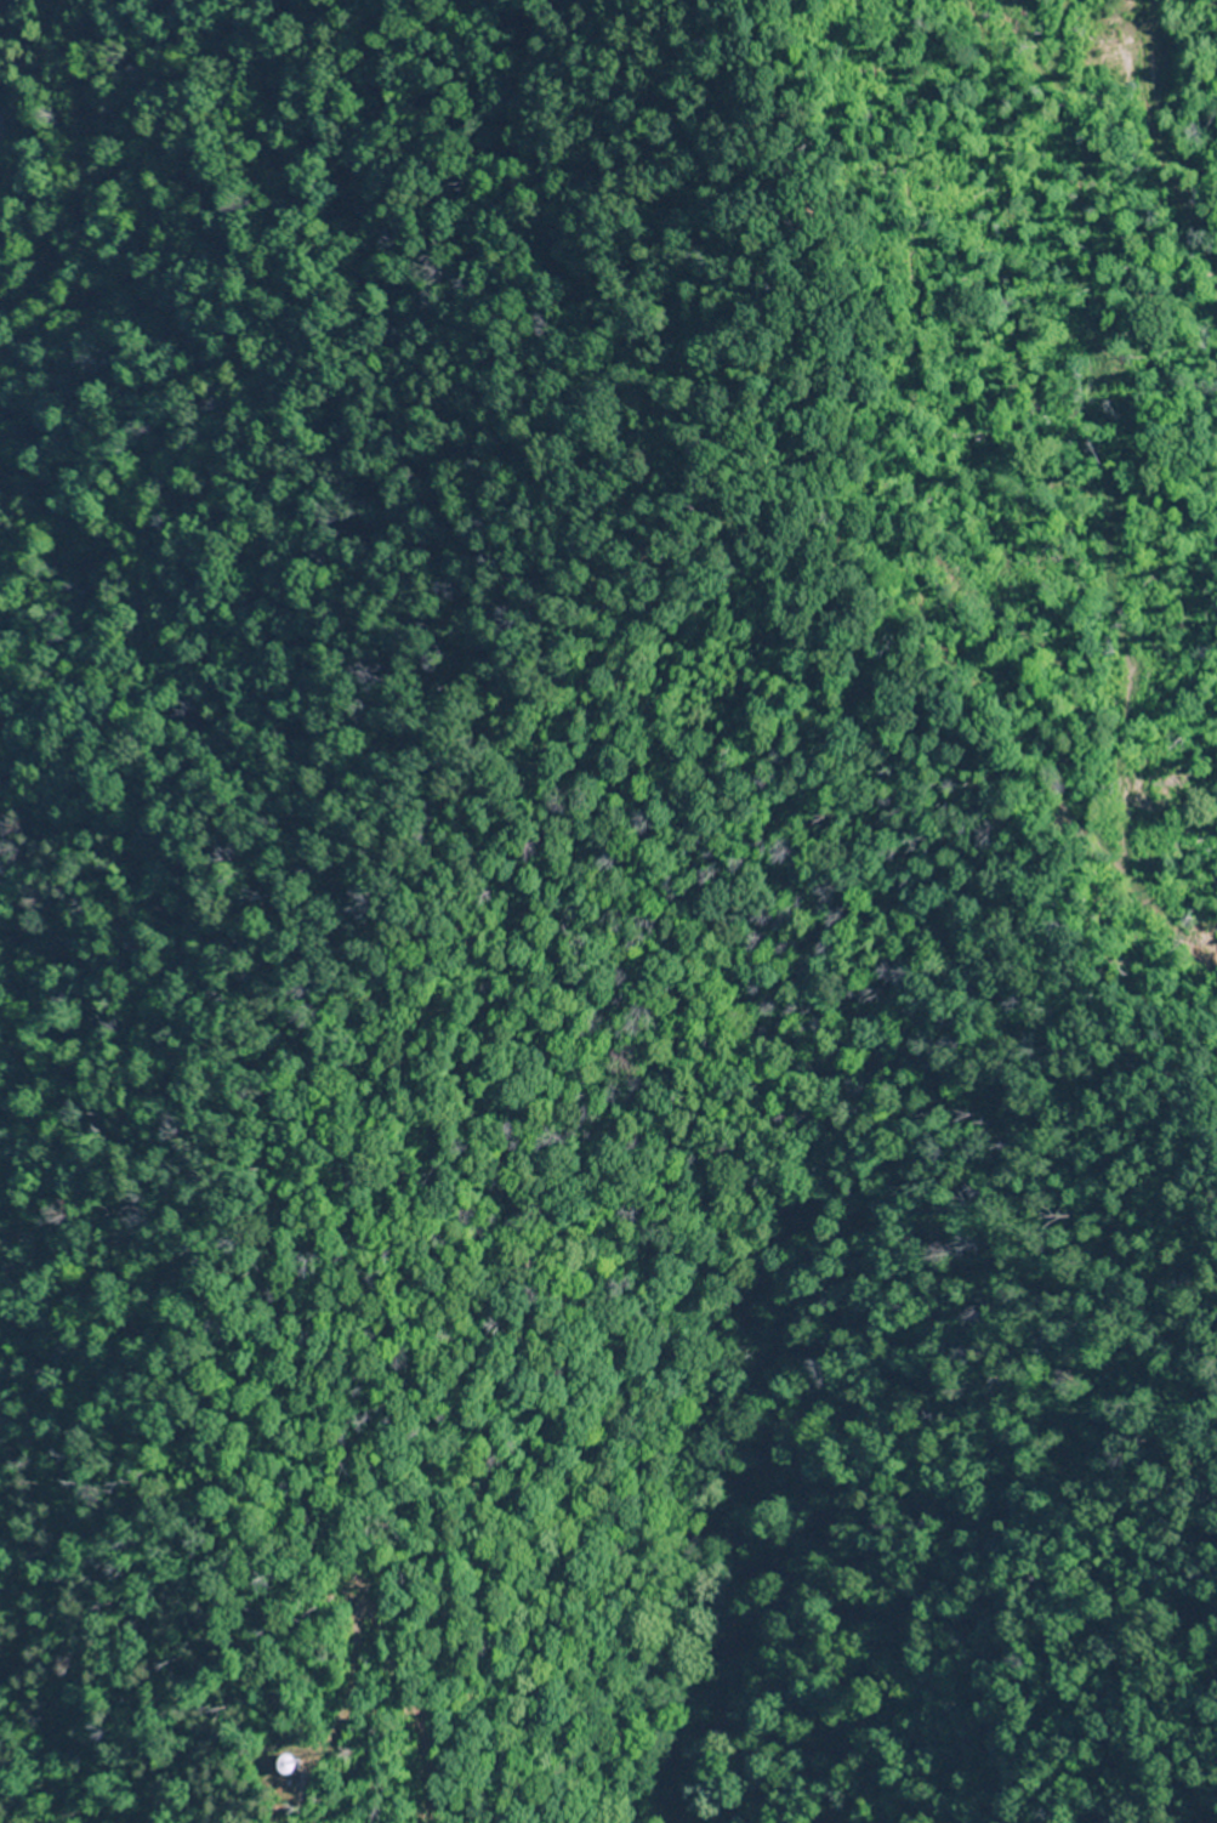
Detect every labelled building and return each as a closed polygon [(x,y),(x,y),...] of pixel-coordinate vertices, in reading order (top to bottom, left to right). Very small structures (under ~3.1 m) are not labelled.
[(309,1779),(318,1765),(301,1755),(292,1769),(309,1779)]
